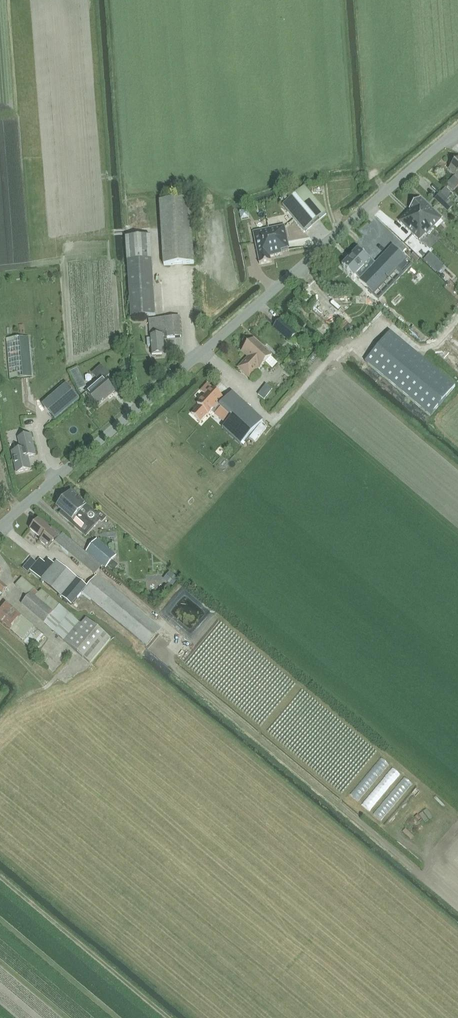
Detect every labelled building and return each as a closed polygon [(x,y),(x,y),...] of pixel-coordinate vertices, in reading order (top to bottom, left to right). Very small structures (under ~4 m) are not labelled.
[(457,177),(457,161),(450,170),(457,177)] [(326,213),(304,188),(283,206),(304,232),(326,213)] [(440,193),(435,199),(442,206),(448,200),(440,193)] [(423,216),(435,227),(443,219),(421,198),(410,209),(421,219),(423,216)] [(190,199),(160,201),(164,265),(194,263),(190,199)] [(411,210),(400,222),(420,241),(435,227),(423,216),(421,219),(411,210)] [(289,250),(284,226),(269,229),(274,256),(282,254),(282,252),(289,250)] [(269,229),(253,232),(260,263),(259,263),(259,264),(272,261),(271,261),(270,256),(274,256),(269,229)] [(155,316),(152,259),(150,236),(126,237),(131,317),(155,316)] [(355,252),(343,266),(354,277),(356,276),(361,281),(365,276),(376,288),(406,257),(393,245),(375,263),(364,252),(359,256),(355,252)] [(434,263),(438,259),(429,251),(425,255),(434,263)] [(163,338),(167,338),(181,337),(180,317),(149,319),(150,339),(147,339),(148,347),(151,346),(152,355),(165,353),(163,338)] [(280,320),(274,327),(290,341),(296,334),(280,320)] [(456,385),(391,331),(365,362),(430,416),(456,385)] [(31,377),(29,336),(6,338),(10,378),(31,377)] [(248,357),(239,368),(250,378),(259,367),(260,368),(272,355),(254,339),(242,351),(248,357)] [(448,351),(451,355),(457,351),(454,347),(448,351)] [(92,373),(99,381),(86,392),(97,404),(107,396),(108,397),(115,391),(105,379),(109,375),(101,365),(92,373)] [(42,405),(55,420),(80,399),(67,384),(42,405)] [(199,406),(192,414),(200,422),(208,414),(209,415),(224,399),(208,384),(201,391),(204,394),(200,397),(202,399),(198,404),(198,405),(199,406)] [(232,392),(219,406),(232,417),(222,428),(241,445),(263,421),(232,392)] [(31,469),(28,457),(35,455),(30,435),(19,438),(21,450),(12,452),(17,472),(31,469)] [(65,499),(56,510),(85,535),(100,518),(104,521),(106,518),(99,512),(97,515),(86,505),(85,505),(80,501),(82,499),(71,489),(64,498),(65,499)] [(30,529),(42,540),(41,542),(49,549),(59,537),(51,530),(38,519),(30,529)] [(95,576),(96,574),(102,567),(63,534),(56,543),(95,576)] [(97,540),(87,552),(105,568),(116,556),(97,540)] [(79,578),(78,579),(57,561),(55,563),(49,559),(45,564),(40,559),(33,568),(38,572),(36,574),(42,579),(41,580),(71,604),(87,584),(79,578)] [(96,574),(95,576),(83,592),(147,645),(161,628),(96,574)] [(111,639),(86,618),(81,623),(75,619),(59,605),(59,604),(41,589),(39,592),(35,589),(21,577),(14,584),(28,596),(21,604),(54,631),(64,640),(91,663),(111,639)] [(35,649),(42,639),(44,635),(34,627),(7,603),(0,611),(0,621),(23,641),(33,650),(35,649)]
